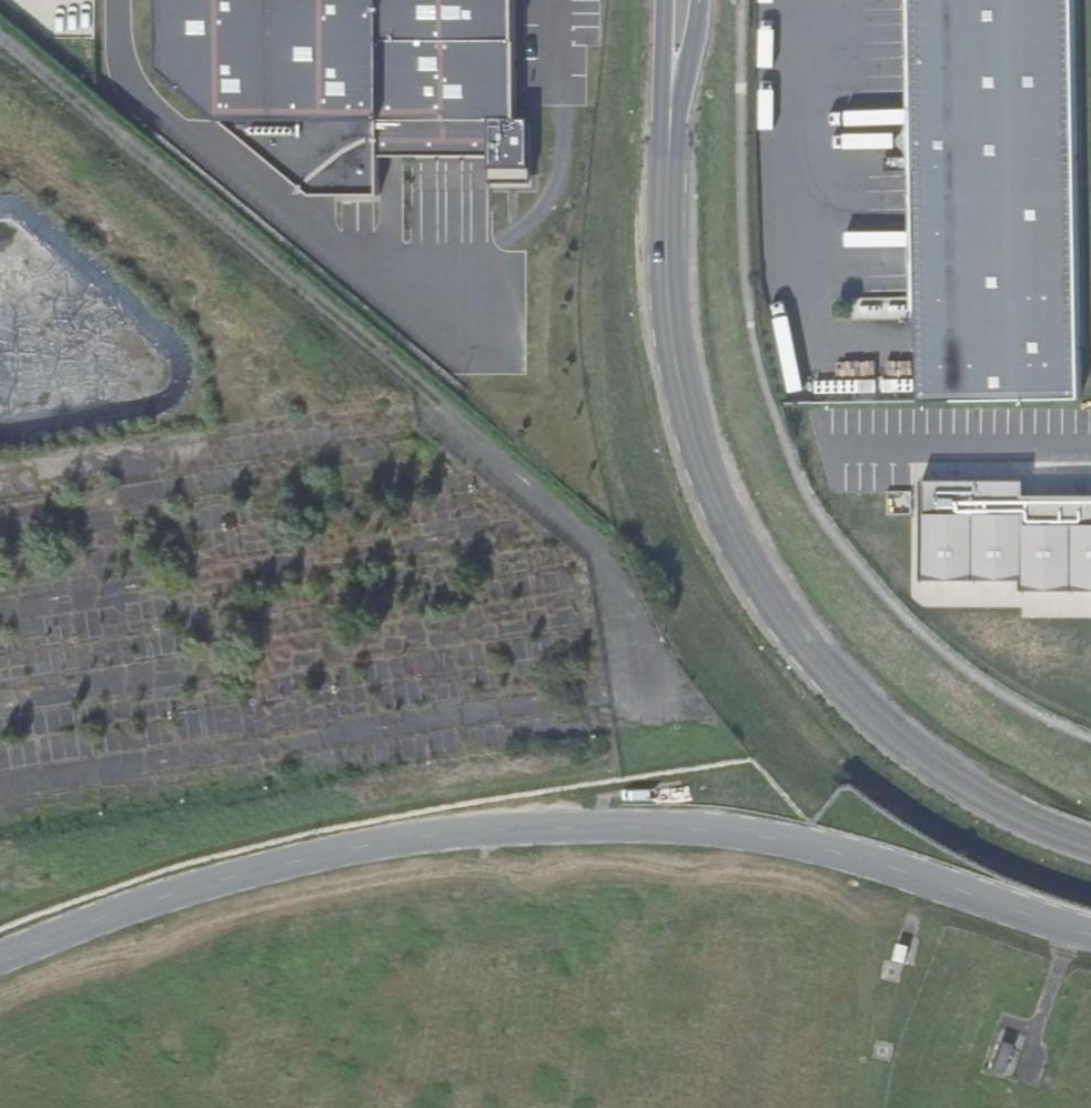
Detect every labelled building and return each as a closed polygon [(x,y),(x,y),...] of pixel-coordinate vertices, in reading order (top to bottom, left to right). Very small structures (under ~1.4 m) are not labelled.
[(171,72),(232,123),(322,197),(390,197),(390,158),(502,158),(502,187),(541,187),(542,124),(527,124),(527,105),(527,0),(172,0),(171,72)] [(917,403),(1077,400),(1072,0),(912,0),(917,403)] [(920,482),(920,579),(1020,579),(1020,589),(1090,589),(1090,496),(1018,496),(1000,496),(999,481),(920,482)]
